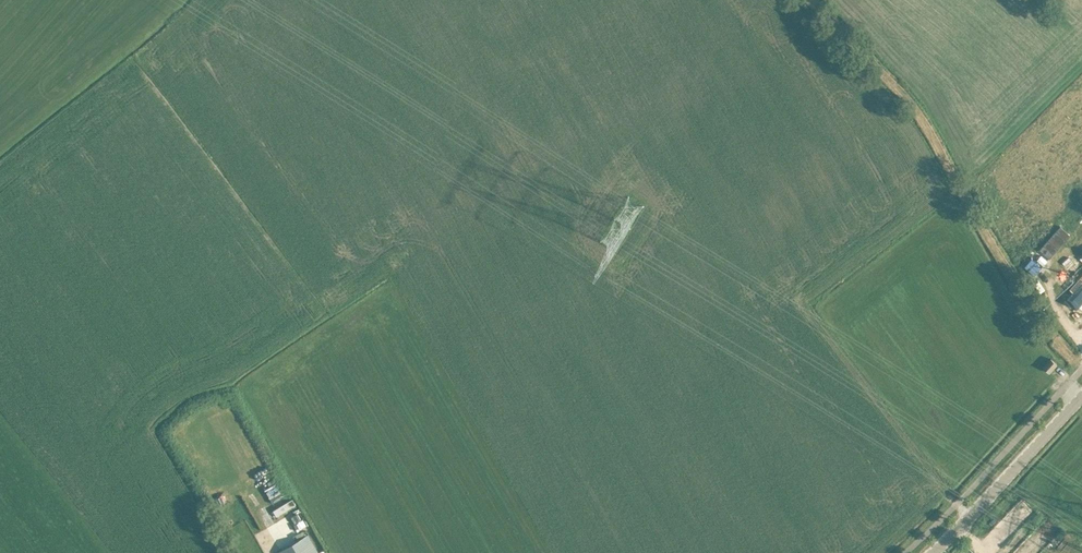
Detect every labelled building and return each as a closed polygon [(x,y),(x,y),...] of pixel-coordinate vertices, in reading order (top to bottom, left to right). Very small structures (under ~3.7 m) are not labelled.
[(1060,225),(1024,265),(1033,274),(1070,233),(1060,225)] [(1067,244),(1081,258),(1081,240),(1076,234),(1067,244)] [(1072,299),(1081,308),(1081,287),(1072,299)] [(1051,358),(1043,366),(1049,372),(1057,364),(1051,358)] [(297,540),(302,537),(299,532),(293,522),(289,525),(294,534),(297,540)] [(302,537),(297,540),(280,550),(275,552),(319,552),(308,534),(307,534),(302,537)] [(275,552),(280,550),(272,537),(267,539),(275,552)]
